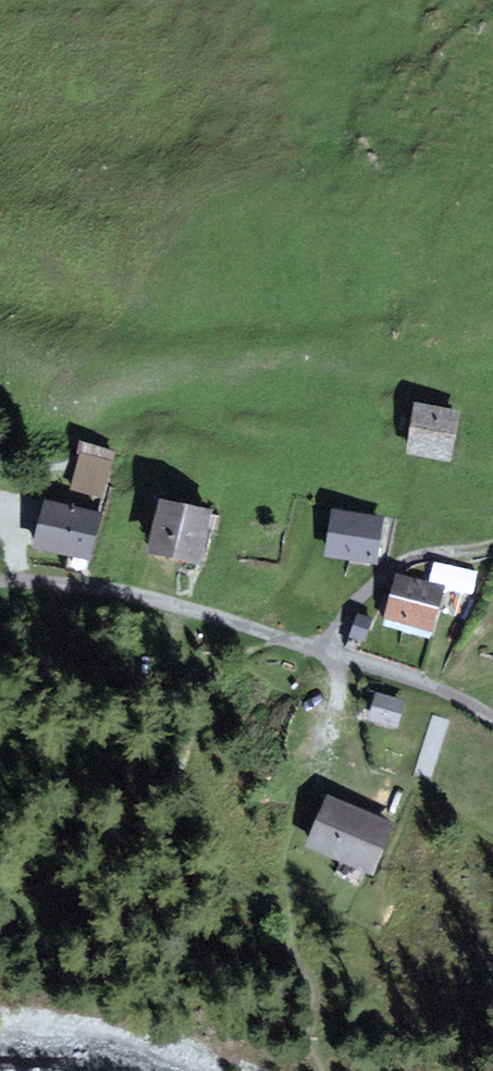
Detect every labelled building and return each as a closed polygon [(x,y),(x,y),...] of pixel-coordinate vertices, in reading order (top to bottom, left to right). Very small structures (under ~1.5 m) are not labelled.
[(449,459),(456,415),(420,409),(413,453),(449,459)] [(101,502),(111,464),(83,457),(73,495),(101,502)] [(100,517),(48,504),(36,549),(89,563),(100,517)] [(197,566),(208,514),(162,504),(151,556),(197,566)] [(379,521),(335,514),(328,555),(372,562),(379,521)] [(440,589),(399,579),(394,599),(435,610),(440,589)] [(388,619),(430,630),(435,610),(394,599),(388,619)] [(404,706),(379,698),(370,723),(396,731),(404,706)] [(391,828),(332,800),(310,848),(368,875),(391,828)]
